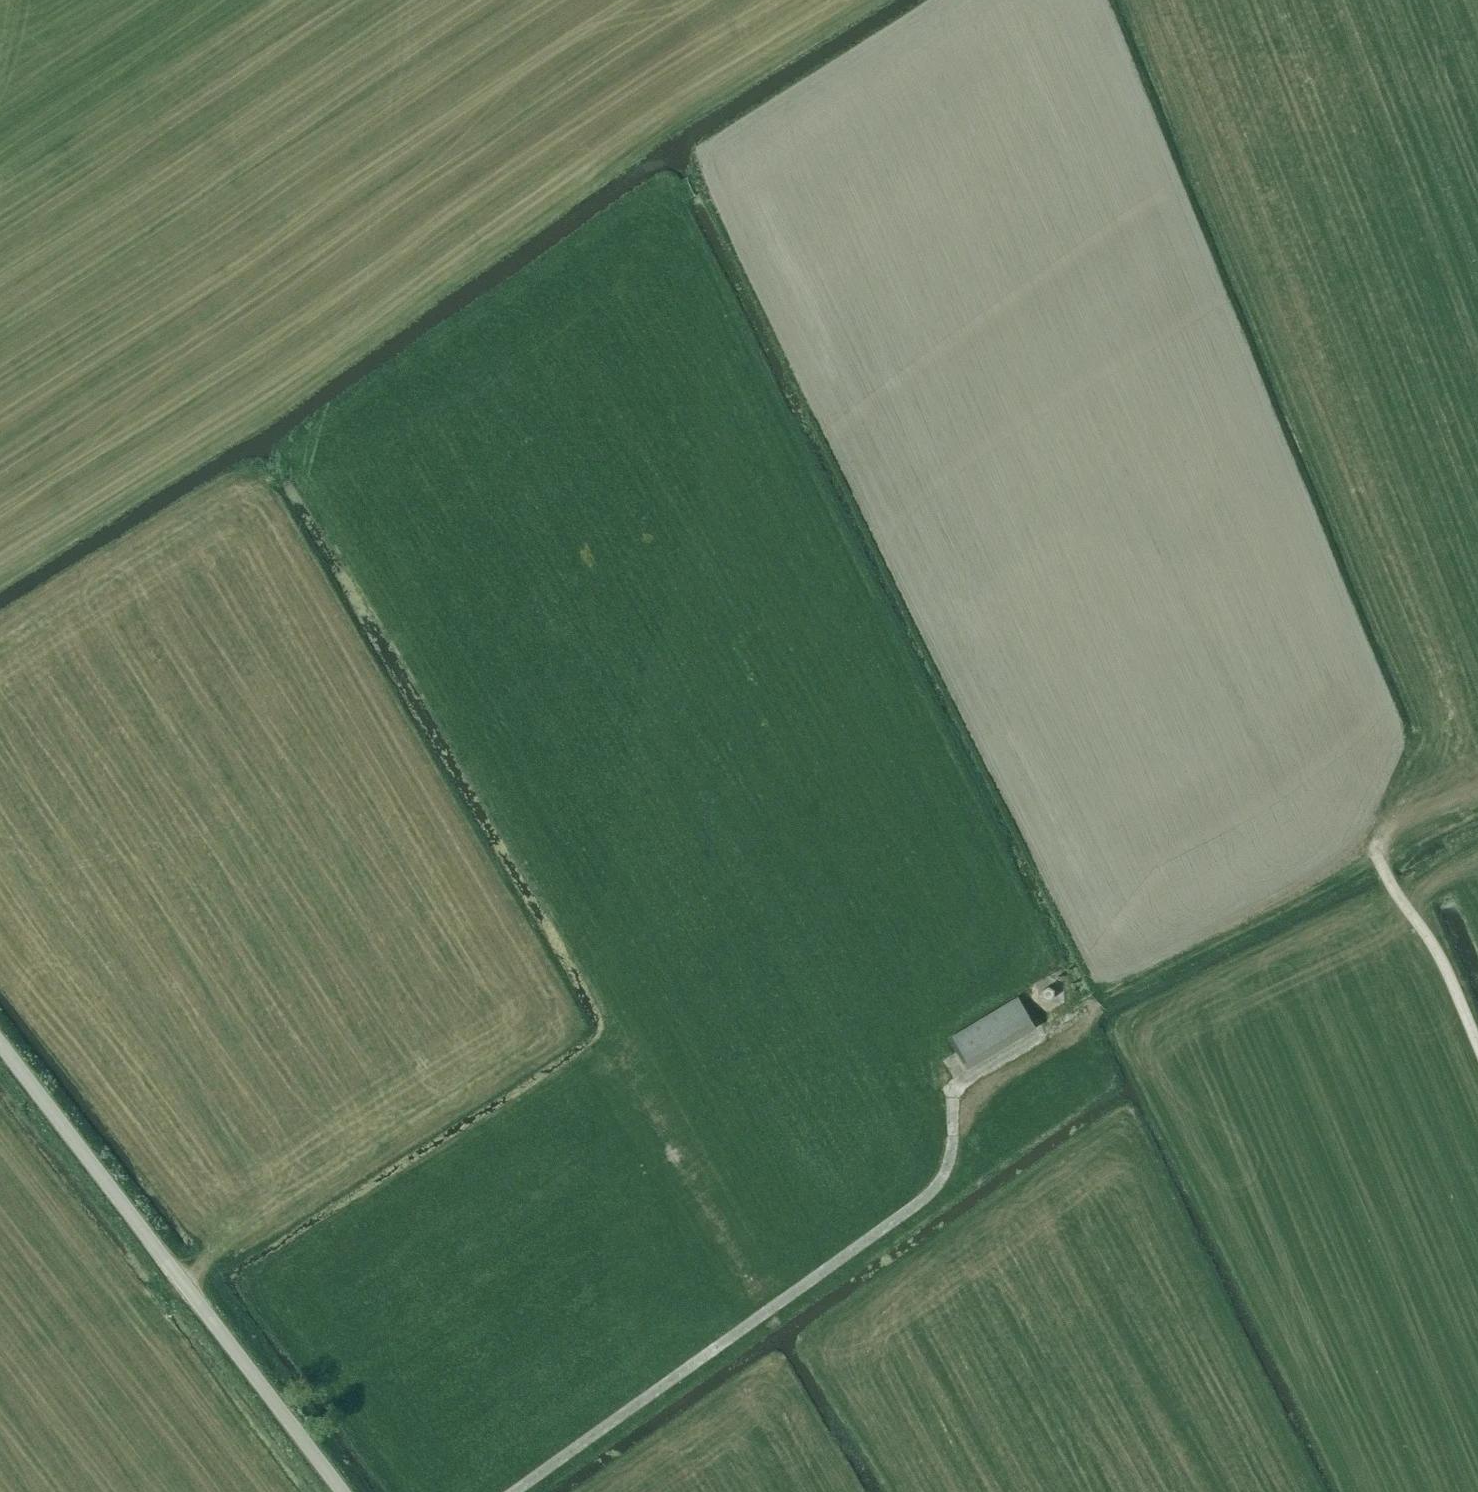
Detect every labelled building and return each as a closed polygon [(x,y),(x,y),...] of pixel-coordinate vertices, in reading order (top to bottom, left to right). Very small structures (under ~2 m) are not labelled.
[(968,1070),(975,1065),(1037,1028),(1018,996),(949,1038),(968,1070)]
